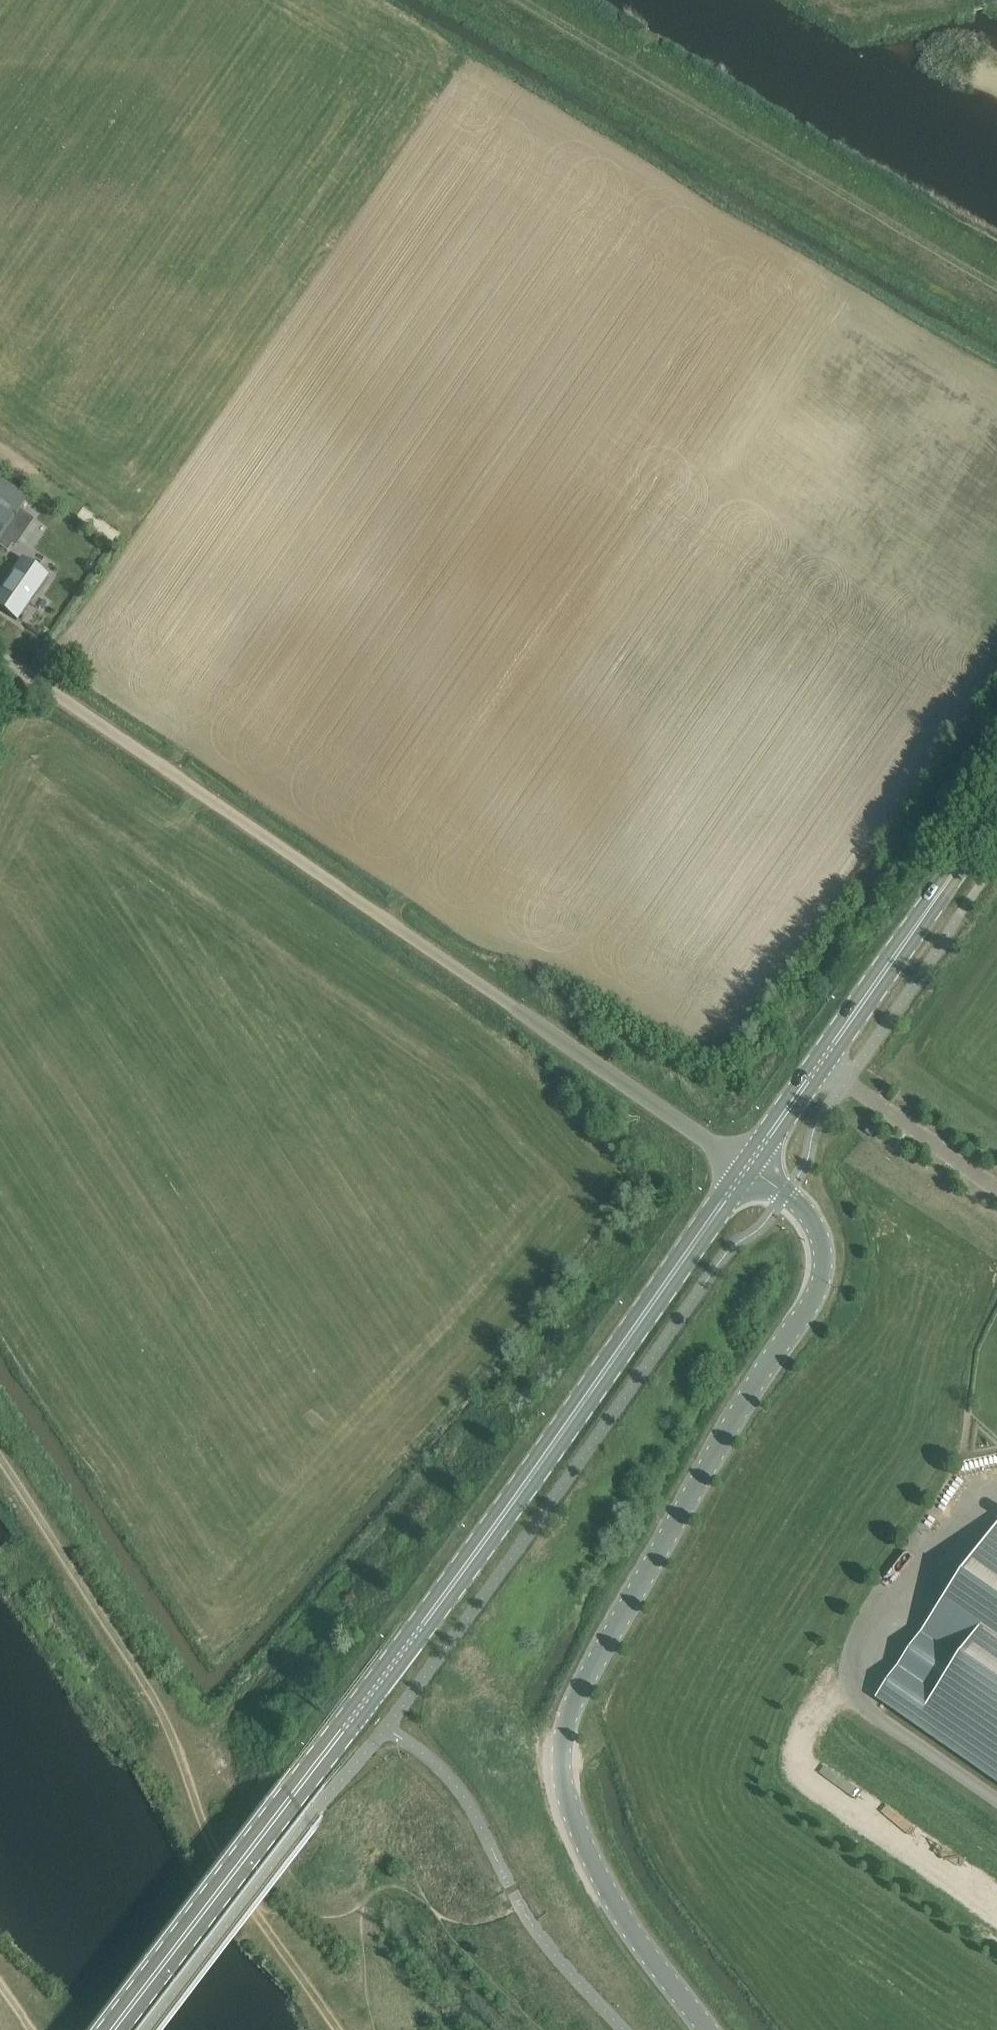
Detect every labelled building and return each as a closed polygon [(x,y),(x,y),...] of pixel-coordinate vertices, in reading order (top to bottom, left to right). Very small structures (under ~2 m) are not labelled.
[(26,501),(0,483),(0,539),(26,501)] [(0,588),(0,610),(17,621),(46,578),(19,560),(0,588)] [(879,1697),(996,1779),(996,1529),(879,1697)]
